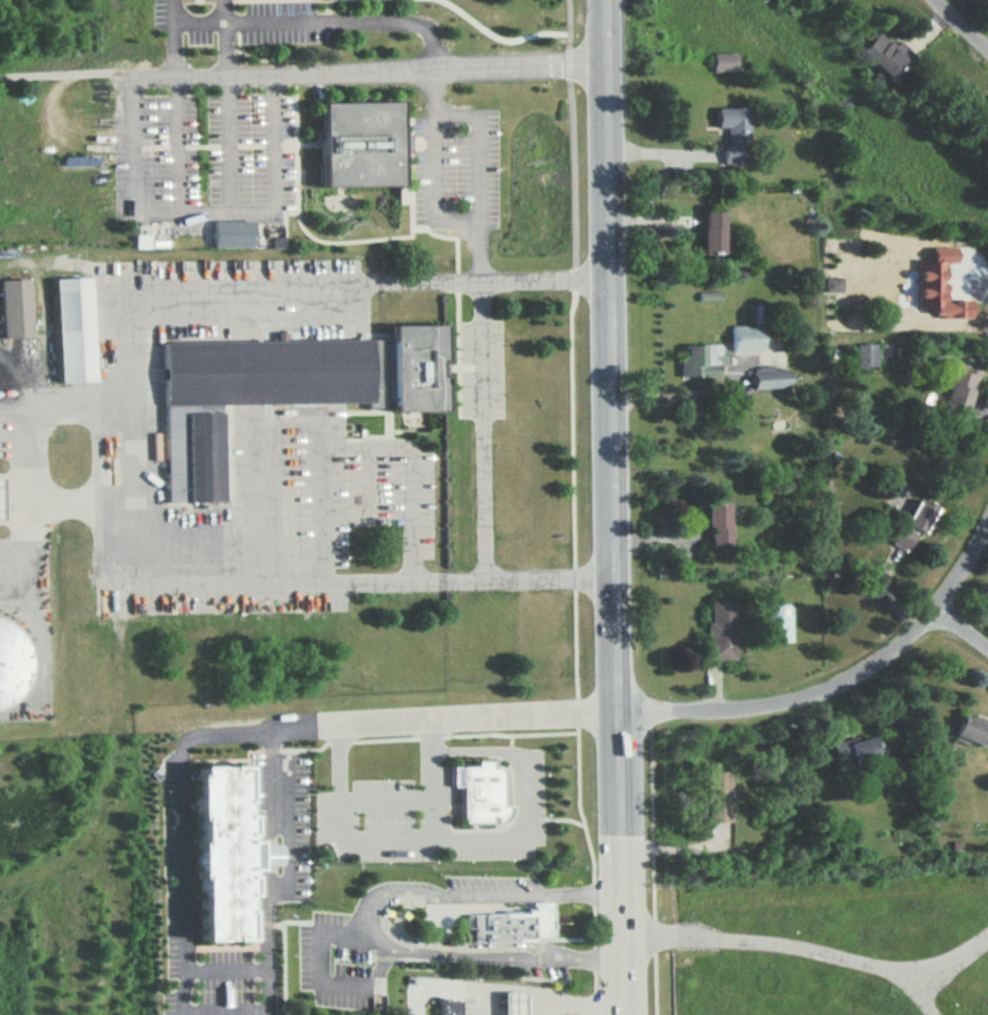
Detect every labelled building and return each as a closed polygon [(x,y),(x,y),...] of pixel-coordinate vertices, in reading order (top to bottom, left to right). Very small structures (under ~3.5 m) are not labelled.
[(905,61),(878,31),(858,49),(885,79),(905,61)] [(712,49),(712,67),(735,67),(735,49),(712,49)] [(398,104),(399,146),(400,183),(322,185),(320,106),(398,104)] [(715,127),(723,127),(723,164),(748,164),(748,108),(715,108),(715,127)] [(65,152),(65,162),(100,162),(100,152),(65,152)] [(722,211),(699,211),(699,251),(722,251),(722,211)] [(215,217),(215,243),(253,243),(253,217),(215,217)] [(89,279),(94,382),(59,383),(54,280),(89,279)] [(28,280),(30,337),(3,338),(0,282),(28,280)] [(699,289),(699,298),(719,297),(719,288),(699,289)] [(731,324),(731,350),(761,350),(761,324),(731,324)] [(163,344),(361,340),(361,334),(382,334),(396,333),(396,327),(443,326),(443,369),(444,410),(442,410),(398,411),(398,408),(364,409),(364,401),(219,404),(221,502),(167,504),(163,344)] [(717,376),(717,344),(684,344),(684,376),(717,376)] [(788,387),(787,365),(752,367),(753,388),(788,387)] [(970,416),(980,374),(954,367),(944,409),(970,416)] [(936,508),(913,496),(887,549),(905,557),(917,533),(922,535),(936,508)] [(706,504),(706,546),(729,545),(729,504),(706,504)] [(706,620),(706,658),(735,658),(735,598),(710,598),(710,620),(706,620)] [(14,698),(0,704),(0,613),(2,613),(15,620),(26,631),(33,644),(35,659),(32,674),(25,687),(14,698)] [(765,613),(766,639),(789,638),(788,613),(765,613)] [(962,716),(955,739),(985,749),(987,739),(987,724),(962,716)] [(873,734),(831,743),(837,771),(879,762),(873,734)] [(451,765),(475,765),(475,760),(494,759),(494,764),(498,765),(501,766),(503,769),(504,772),(505,776),(503,776),(504,805),(512,805),(511,809),(509,814),(507,817),(504,821),(499,822),(494,823),(494,820),(462,821),(461,784),(452,785),(451,765)] [(191,763),(238,762),(240,846),(240,868),(241,933),(194,934),(191,763)] [(707,768),(707,819),(731,819),(731,768),(707,768)] [(240,846),(278,846),(278,868),(240,868),(240,846)] [(465,913),(465,927),(472,927),(472,941),(532,940),(532,941),(546,941),(545,928),(549,928),(549,911),(545,911),(545,905),(532,905),(532,914),(504,915),(504,913),(465,913)] [(523,992),(523,1014),(501,1014),(501,992),(523,992)] [(458,997),(458,1014),(437,1014),(437,997),(458,997)]
